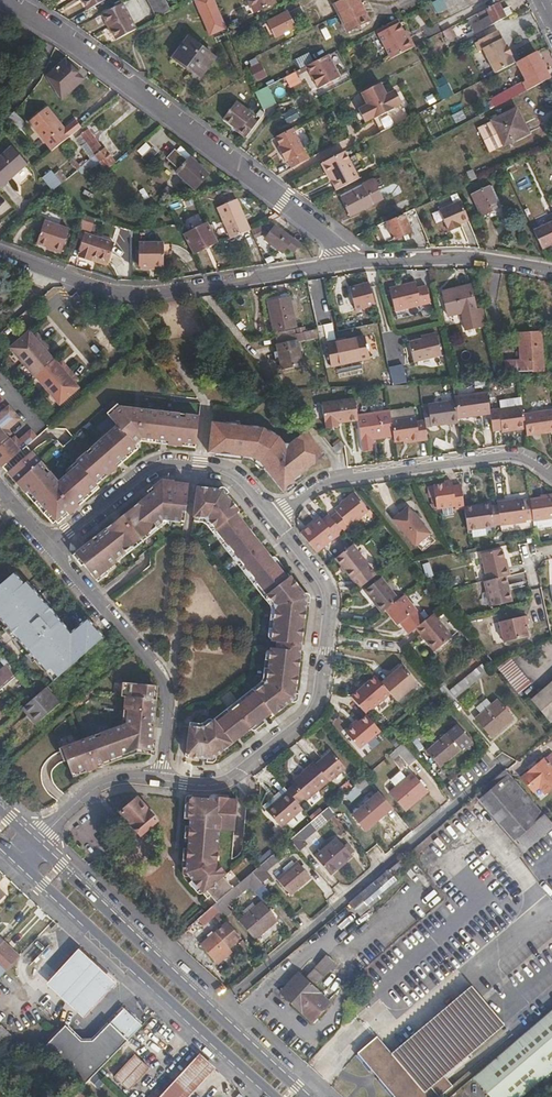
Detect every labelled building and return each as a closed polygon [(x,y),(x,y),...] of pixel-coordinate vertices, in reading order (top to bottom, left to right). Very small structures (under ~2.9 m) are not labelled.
[(88,10),(106,0),(82,0),(88,10)] [(171,10),(165,0),(147,0),(156,18),(171,11),(171,10)] [(215,0),(195,0),(211,37),(228,30),(215,0)] [(254,13),(276,3),(275,0),(248,0),(254,13)] [(360,4),(358,0),(331,0),(334,5),(338,14),(360,4)] [(442,0),(437,0),(432,3),(426,6),(432,16),(447,8),(442,0)] [(447,8),(463,0),(442,0),(447,8)] [(102,14),(116,40),(136,29),(122,3),(102,14)] [(502,10),(498,3),(476,14),(479,21),(470,25),(475,34),(506,18),(505,18),(512,14),(509,6),(502,10)] [(369,21),(360,4),(338,14),(347,32),(369,21)] [(287,12),(267,22),(275,37),(295,27),(287,12)] [(375,31),(377,34),(400,22),(398,19),(375,31)] [(275,37),(267,22),(264,23),(272,38),(275,37)] [(377,34),(390,59),(413,47),(405,32),(400,22),(377,34)] [(455,34),(452,27),(442,32),(446,39),(455,34)] [(413,47),(415,46),(407,30),(405,32),(413,47)] [(479,50),(502,38),(498,30),(478,40),(479,41),(475,43),(479,50)] [(188,38),(174,57),(201,77),(214,58),(188,38)] [(489,61),(509,50),(507,45),(506,46),(502,38),(479,50),(480,51),(483,49),(489,61)] [(495,73),(514,63),(511,56),(512,55),(509,50),(489,61),(495,73)] [(516,62),(515,63),(525,81),(524,82),(523,81),(490,98),(491,101),(494,106),(495,108),(546,81),(551,78),(537,52),(516,62)] [(339,75),(328,55),(306,66),(318,89),(331,82),(340,77),(339,75)] [(65,60),(47,77),(62,99),(83,79),(65,60)] [(261,63),(252,66),(256,78),(265,75),(261,63)] [(255,92),(261,106),(282,95),(283,97),(289,93),(284,86),(288,84),(295,80),(291,74),(255,92)] [(359,109),(365,122),(374,118),(374,120),(394,109),(393,108),(402,104),(395,90),(386,95),(381,83),(366,91),(368,95),(364,97),(368,105),(359,109)] [(245,138),(257,123),(257,122),(251,117),(253,114),(236,101),(233,105),(233,107),(232,107),(222,119),(236,130),(235,131),(245,138)] [(48,106),(46,108),(61,128),(63,126),(48,106)] [(28,121),(52,151),(81,128),(75,120),(65,128),(63,126),(61,128),(46,108),(28,121)] [(498,118),(492,121),(477,129),(489,153),(504,145),(528,133),(516,109),(498,118)] [(7,118),(18,128),(24,123),(13,112),(7,118)] [(95,156),(106,171),(116,162),(105,147),(103,149),(88,128),(77,139),(91,159),(95,156)] [(299,164),(308,159),(305,152),(293,128),(275,137),(280,146),(283,151),(280,152),(285,162),(287,160),(291,168),(299,164)] [(145,160),(155,152),(148,142),(138,150),(145,160)] [(27,165),(12,147),(0,157),(0,188),(27,165)] [(174,149),(167,157),(178,167),(185,159),(174,149)] [(359,179),(345,151),(323,163),(332,180),(331,181),(336,191),(342,188),(359,179)] [(190,157),(176,173),(194,190),(208,174),(190,157)] [(70,162),(77,171),(81,167),(74,158),(70,162)] [(332,180),(323,163),(320,164),(330,182),(331,181),(332,180)] [(526,170),(517,175),(519,180),(522,186),(531,181),(526,170)] [(42,178),(53,192),(61,184),(51,171),(42,178)] [(55,176),(61,184),(68,179),(61,171),(55,176)] [(363,188),(341,199),(350,216),(373,204),(383,199),(372,179),(362,184),(363,188)] [(128,181),(116,186),(117,189),(121,196),(132,191),(128,181)] [(341,198),(341,199),(363,188),(362,184),(340,196),(341,198)] [(497,203),(499,202),(492,186),(472,195),(482,216),(499,208),(497,203)] [(230,239),(235,237),(250,230),(237,199),(217,208),(230,239)] [(468,221),(460,202),(439,211),(449,232),(457,229),(456,226),(460,225),(468,221)] [(503,209),(499,202),(497,203),(499,208),(482,216),(483,218),(503,209)] [(387,225),(390,232),(394,241),(412,233),(404,215),(386,222),(386,223),(387,225)] [(44,221),(36,244),(62,252),(69,229),(44,221)] [(533,231),(542,249),(551,245),(551,222),(533,231)] [(217,243),(207,223),(184,235),(194,254),(217,243)] [(264,224),(251,230),(255,238),(268,233),(264,224)] [(393,239),(390,232),(387,225),(379,228),(381,234),(385,243),(393,239)] [(275,226),(264,239),(283,253),(287,247),(293,253),(299,244),(275,226)] [(92,258),(108,263),(114,243),(85,233),(78,253),(79,253),(79,254),(92,259),(92,258)] [(164,242),(139,243),(138,267),(140,267),(140,270),(155,270),(155,267),(164,267),(164,242)] [(371,281),(350,286),(356,311),(377,306),(371,281)] [(395,312),(430,303),(426,286),(417,289),(416,282),(390,288),(395,312)] [(471,285),(442,291),(448,317),(477,309),(471,285)] [(290,297),(269,302),(273,319),(271,319),(274,332),(296,327),(290,297)] [(297,342),(319,337),(317,329),(296,334),(297,342)] [(28,332),(9,348),(34,377),(35,377),(59,405),(78,389),(71,381),(74,378),(64,366),(60,369),(53,360),(53,361),(46,353),(50,350),(39,338),(36,341),(28,332)] [(521,360),(504,361),(505,372),(544,371),(541,332),(519,333),(521,360)] [(302,365),(297,342),(296,334),(275,338),(282,369),(302,365)] [(364,336),(327,344),(331,367),(369,359),(364,336)] [(409,342),(414,362),(442,355),(438,336),(409,342)] [(397,369),(389,370),(393,385),(400,384),(397,369)] [(404,369),(397,370),(400,385),(408,383),(404,369)] [(455,400),(458,419),(490,414),(490,410),(487,392),(454,396),(455,400)] [(338,423),(358,421),(357,414),(355,398),(322,403),(325,425),(326,429),(338,427),(338,423)] [(426,427),(458,422),(458,419),(455,400),(427,405),(428,409),(423,409),(425,420),(426,427)] [(109,416),(119,406),(117,404),(106,413),(109,416)] [(196,445),(199,416),(185,414),(185,418),(179,417),(179,415),(179,414),(178,414),(177,413),(119,406),(109,416),(117,425),(92,447),(91,448),(91,449),(91,450),(92,451),(88,455),(86,452),(76,461),(78,464),(58,482),(50,471),(47,474),(43,469),(45,468),(45,467),(45,466),(44,465),(32,451),(25,456),(13,468),(7,473),(20,489),(21,490),(22,490),(23,490),(25,489),(26,488),(55,522),(67,513),(69,515),(80,507),(77,503),(97,486),(95,483),(104,474),(107,477),(118,468),(118,467),(116,465),(136,447),(134,445),(142,438),(168,442),(167,445),(182,447),(182,443),(196,445)] [(490,414),(493,431),(502,430),(502,432),(525,429),(523,414),(522,406),(490,410),(490,414)] [(1,468),(8,462),(21,451),(27,446),(36,438),(30,431),(13,445),(8,439),(6,438),(3,434),(7,430),(19,419),(8,407),(0,414),(0,467),(1,468)] [(525,429),(526,433),(540,431),(540,434),(551,432),(551,410),(523,414),(525,429)] [(358,421),(362,452),(375,450),(374,439),(393,437),(391,420),(389,411),(357,414),(358,421)] [(393,437),(394,442),(403,441),(410,440),(410,443),(427,440),(426,427),(425,420),(416,421),(416,417),(391,420),(393,437)] [(220,454),(236,456),(252,458),(260,462),(265,468),(272,477),(283,492),(295,483),(293,480),(302,474),(315,463),(313,460),(323,452),(306,431),(289,444),(284,444),(279,437),(263,428),(241,425),(223,423),(212,422),(209,453),(220,454)] [(159,444),(167,445),(168,442),(142,438),(134,445),(136,447),(141,442),(159,444)] [(337,453),(345,446),(341,441),(332,448),(335,451),(337,453)] [(32,451),(27,446),(21,451),(25,456),(32,451)] [(138,450),(136,447),(116,465),(118,467),(138,450)] [(313,460),(315,463),(325,455),(323,452),(313,460)] [(236,456),(236,460),(251,461),(257,465),(260,469),(261,470),(262,470),(263,470),(265,468),(260,462),(252,458),(236,456)] [(8,462),(2,467),(7,473),(13,468),(8,462)] [(95,483),(97,486),(107,477),(104,474),(95,483)] [(293,480),(295,483),(304,476),(302,474),(293,480)] [(154,485),(147,492),(149,494),(162,484),(162,483),(162,482),(163,481),(164,480),(165,480),(161,479),(154,485)] [(95,580),(107,571),(118,563),(116,560),(162,523),(162,520),(170,521),(181,522),(182,512),(186,512),(189,484),(174,482),(174,481),(165,480),(164,480),(163,481),(162,482),(162,483),(162,484),(149,494),(87,543),(87,544),(87,545),(86,545),(86,546),(87,547),(87,548),(80,553),(79,554),(79,555),(78,556),(78,557),(78,558),(95,580)] [(455,510),(464,508),(464,507),(461,484),(453,485),(453,483),(428,486),(429,498),(435,497),(436,509),(455,507),(455,510)] [(77,503),(80,507),(100,489),(97,486),(77,503)] [(271,639),(271,641),(277,642),(302,645),(304,622),(307,603),(310,603),(310,600),(310,599),(310,597),(309,596),(308,594),(307,594),(305,593),(304,593),(290,576),(288,578),(237,513),(239,511),(227,495),(229,493),(225,489),(224,488),(221,487),(219,488),(218,489),(197,487),(193,517),(194,517),(203,519),(209,521),(274,604),(275,610),(271,639)] [(50,522),(55,522),(26,488),(25,489),(23,490),(22,490),(21,490),(50,522)] [(331,518),(342,532),(369,511),(354,493),(335,509),(337,512),(331,518)] [(533,521),(551,519),(551,496),(530,499),(533,520),(533,521)] [(500,525),(500,526),(526,522),(526,521),(533,520),(530,499),(523,500),(523,498),(497,502),(497,505),(500,525)] [(464,508),(468,531),(494,527),(494,526),(500,525),(497,505),(491,506),(474,508),(474,505),(464,507),(464,508)] [(408,508),(394,520),(415,545),(429,533),(408,508)] [(55,522),(56,523),(59,522),(62,520),(65,519),(69,515),(67,513),(55,522)] [(56,523),(58,525),(69,515),(65,519),(62,520),(59,522),(56,523)] [(301,533),(316,553),(343,532),(342,532),(331,518),(328,515),(322,519),(320,517),(301,533)] [(270,638),(271,639),(275,610),(274,604),(209,521),(203,519),(194,517),(194,521),(202,522),(206,524),(210,529),(267,601),(270,606),(271,610),(270,620),(269,628),(268,635),(268,636),(269,638),(270,638)] [(162,523),(116,560),(118,563),(170,521),(162,520),(162,523)] [(75,553),(78,558),(78,557),(78,556),(79,555),(79,554),(80,553),(87,548),(87,547),(86,546),(86,545),(87,545),(87,544),(87,543),(75,553)] [(346,572),(359,589),(377,574),(353,544),(352,545),(335,558),(341,566),(346,572)] [(506,576),(510,576),(508,567),(507,567),(505,559),(503,549),(480,554),(487,581),(506,576)] [(95,580),(98,582),(109,574),(107,571),(95,580)] [(58,677),(103,638),(87,620),(70,634),(26,582),(23,585),(13,573),(0,585),(0,618),(48,671),(50,669),(58,677)] [(487,581),(485,581),(490,607),(512,602),(506,576),(487,581)] [(364,591),(381,613),(385,610),(399,599),(381,577),(364,591)] [(397,625),(400,623),(416,609),(405,594),(399,599),(385,610),(397,625)] [(400,623),(403,627),(420,613),(416,609),(400,623)] [(403,627),(408,634),(415,628),(425,620),(420,613),(403,627)] [(425,620),(415,628),(434,652),(452,637),(433,614),(425,620)] [(527,615),(499,622),(504,643),(529,637),(526,624),(529,624),(527,615)] [(276,649),(301,652),(301,649),(302,645),(277,642),(276,646),(276,648),(276,649)] [(295,703),(297,702),(297,700),(298,698),(299,694),(296,693),(301,652),(276,649),(270,648),(270,649),(270,650),(267,680),(264,685),(216,722),(214,719),(213,720),(205,726),(200,728),(189,726),(186,754),(189,757),(207,759),(206,762),(211,763),(212,763),(214,762),(215,761),(216,760),(216,757),(272,713),(274,716),(291,702),(295,703)] [(267,680),(270,650),(269,650),(268,650),(267,652),(266,653),(265,660),(263,678),(262,681),(261,682),(260,683),(257,685),(214,719),(216,722),(264,685),(267,680)] [(18,674),(0,654),(0,661),(4,666),(0,669),(0,698),(2,696),(0,694),(4,691),(2,688),(18,674)] [(510,658),(497,668),(518,694),(531,684),(510,658)] [(402,665),(381,683),(391,694),(397,702),(418,684),(402,665)] [(480,666),(462,680),(469,687),(486,673),(480,666)] [(48,671),(55,679),(58,677),(50,669),(48,671)] [(381,683),(375,676),(351,697),(367,715),(391,694),(381,683)] [(462,680),(450,691),(456,698),(469,687),(462,680)] [(531,699),(551,723),(551,722),(551,681),(531,699)] [(86,773),(99,768),(98,765),(136,750),(151,751),(153,726),(151,726),(151,722),(155,719),(157,700),(153,699),(155,686),(126,683),(125,696),(123,710),(127,711),(126,718),(126,724),(61,747),(72,774),(84,769),(86,773)] [(444,685),(437,691),(449,704),(456,698),(450,691),(444,685)] [(21,709),(35,725),(60,703),(46,688),(36,696),(21,709)] [(481,714),(475,719),(491,738),(514,719),(497,700),(492,705),(486,698),(476,707),(481,714)] [(381,731),(367,715),(346,733),(360,749),(381,731)] [(424,729),(423,728),(419,723),(413,716),(404,724),(415,737),(424,729)] [(419,723),(423,728),(431,721),(427,717),(419,723)] [(190,723),(189,726),(200,728),(205,726),(213,720),(211,719),(209,719),(207,720),(204,723),(200,724),(190,723)] [(457,725),(427,751),(440,767),(471,741),(457,725)] [(416,760),(403,744),(396,749),(389,755),(394,761),(400,755),(409,766),(416,760)] [(98,765),(99,768),(137,753),(150,755),(151,751),(136,750),(98,765)] [(331,751),(315,765),(330,781),(330,782),(346,768),(331,751)] [(521,778),(533,792),(539,787),(545,794),(551,789),(551,753),(551,752),(521,778)] [(315,765),(313,763),(291,783),(293,785),(287,791),(287,792),(298,804),(304,798),(307,801),(330,781),(315,765)] [(73,778),(86,773),(84,769),(72,774),(73,778)] [(509,774),(505,770),(475,795),(479,800),(509,774)] [(428,792),(424,787),(418,780),(412,773),(406,778),(401,771),(390,780),(396,787),(390,792),(406,811),(428,792)] [(545,816),(509,774),(479,800),(515,841),(545,816)] [(372,784),(365,776),(354,785),(361,793),(372,784)] [(418,780),(424,787),(427,785),(420,777),(418,780)] [(298,804),(287,792),(266,810),(282,828),(303,809),(298,804)] [(192,795),(186,795),(186,797),(184,819),(188,819),(189,800),(192,797),(192,795)] [(361,808),(352,815),(366,832),(387,813),(373,797),(371,800),(368,796),(358,805),(361,808)] [(237,801),(237,800),(237,799),(228,798),(228,800),(208,799),(192,797),(189,800),(188,819),(190,820),(189,826),(188,839),(187,849),(186,868),(182,867),(182,874),(183,876),(185,877),(189,877),(192,881),(203,894),(207,899),(210,896),(216,903),(233,888),(223,876),(226,874),(217,863),(220,830),(234,831),(237,801)] [(137,798),(120,812),(141,835),(157,821),(137,798)] [(333,815),(328,808),(313,820),(308,825),(290,840),(299,851),(306,846),(302,841),(333,815)] [(545,816),(515,841),(524,852),(551,829),(551,824),(545,816)] [(353,856),(351,854),(345,847),(337,837),(329,844),(327,841),(319,848),(322,850),(314,856),(331,875),(353,856)] [(345,847),(351,854),(354,851),(348,844),(345,847)] [(269,859),(258,867),(252,873),(262,884),(271,877),(266,871),(280,860),(274,854),(269,859)] [(405,866),(400,860),(394,865),(399,871),(405,866)] [(286,872),(277,880),(290,896),(312,877),(298,861),(295,864),(292,861),(283,869),(286,872)] [(399,871),(394,865),(388,870),(395,878),(398,875),(396,873),(399,871)] [(388,870),(349,904),(360,917),(399,883),(395,878),(388,870)] [(262,884),(252,873),(233,888),(216,903),(213,906),(219,912),(224,918),(232,912),(227,907),(250,887),(254,892),(255,891),(263,885),(262,884)] [(203,894),(192,881),(189,884),(197,893),(198,894),(199,895),(200,895),(201,895),(202,895),(202,894),(203,894)] [(265,902),(272,896),(263,885),(255,891),(265,902)] [(245,916),(239,921),(255,940),(278,920),(262,901),(256,907),(253,903),(242,913),(245,916)] [(204,914),(187,929),(193,935),(219,912),(213,906),(208,910),(204,914)] [(229,948),(241,938),(227,922),(201,945),(214,961),(229,948)] [(3,974),(20,957),(4,941),(0,945),(0,971),(3,974)] [(232,953),(229,948),(214,961),(218,965),(232,953)] [(78,950),(47,984),(83,1018),(116,984),(78,950)] [(297,973),(280,992),(313,1022),(331,1003),(307,982),(309,979),(314,984),(316,982),(318,984),(336,964),(326,955),(305,979),(297,973)] [(467,1056),(504,1025),(472,986),(392,1053),(377,1036),(357,1053),(394,1096),(440,1096),(453,1086),(447,1079),(444,1076),(467,1056)] [(92,1041),(66,1069),(84,1086),(97,1072),(142,1026),(123,1008),(92,1041)] [(473,1077),(491,1096),(521,1096),(551,1071),(551,1009),(473,1077)] [(0,1026),(0,1049),(13,1036),(1,1025),(0,1026)] [(44,1048),(66,1069),(92,1041),(81,1042),(65,1026),(44,1048)] [(215,1069),(199,1054),(160,1096),(189,1096),(215,1069)] [(135,1055),(114,1077),(129,1091),(149,1068),(135,1055)] [(470,1059),(467,1056),(444,1076),(447,1079),(470,1059)]
